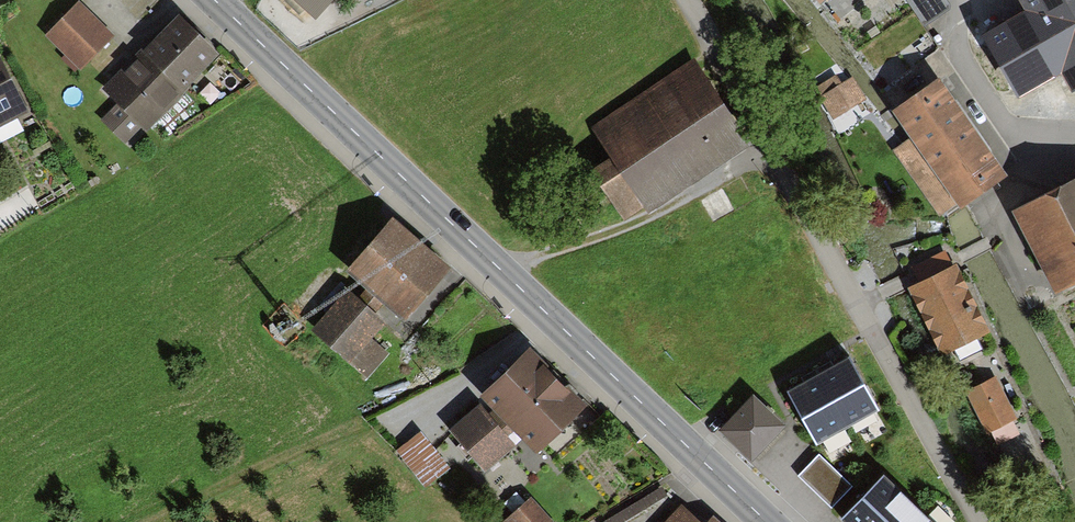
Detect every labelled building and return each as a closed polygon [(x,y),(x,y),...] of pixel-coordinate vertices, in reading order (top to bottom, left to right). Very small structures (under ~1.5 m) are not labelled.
[(316,24),(338,0),(290,0),(316,24)] [(831,11),(844,0),(821,0),(831,11)] [(924,25),(951,7),(947,0),(907,0),(924,25)] [(1024,10),(984,34),(1020,96),(1061,74),(1072,92),(1074,90),(1074,0),(1018,0),(1024,10)] [(111,39),(79,9),(52,37),(84,68),(111,39)] [(111,96),(149,131),(219,56),(181,21),(111,96)] [(0,51),(0,127),(32,111),(1,50),(0,51)] [(699,68),(601,134),(622,164),(602,176),(635,224),(752,145),(699,68)] [(937,217),(1000,174),(933,78),(890,107),(910,136),(890,149),(937,217)] [(826,89),(833,111),(847,106),(841,84),(826,89)] [(1021,216),(1060,294),(1074,287),(1074,189),(1021,216)] [(450,272),(397,226),(354,275),(408,321),(450,272)] [(962,272),(916,294),(945,355),(991,334),(962,272)] [(387,327),(353,297),(321,332),(356,362),(387,327)] [(530,339),(480,388),(538,446),(588,397),(530,339)] [(787,383),(817,437),(880,402),(849,348),(787,383)] [(786,419),(754,389),(719,425),(751,455),(786,419)] [(1003,390),(977,401),(995,441),(1021,429),(1003,390)] [(480,398),(450,425),(486,466),(516,439),(480,398)] [(421,428),(396,448),(425,484),(450,464),(421,428)] [(831,503),(854,481),(823,448),(800,470),(831,503)] [(841,511),(852,521),(942,521),(884,466),(841,511)] [(500,521),(557,521),(532,494),(500,521)] [(676,521),(695,521),(685,513),(676,521)]
